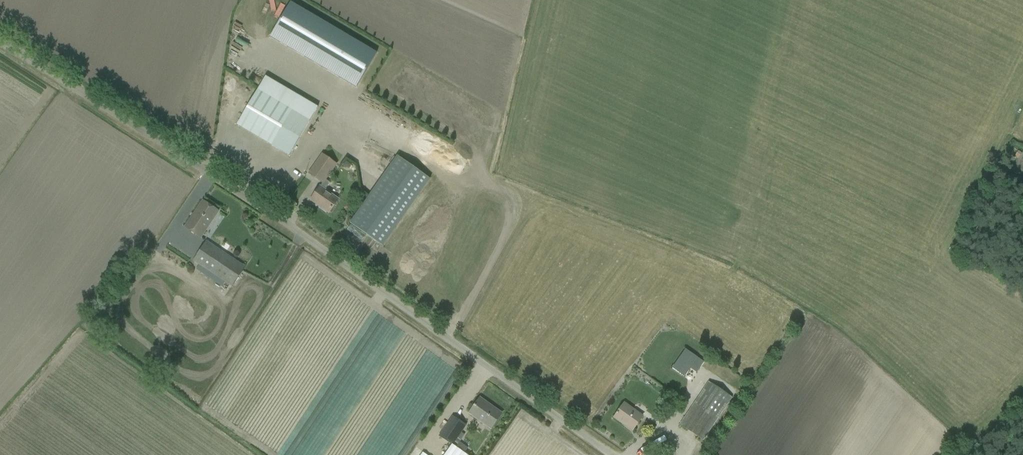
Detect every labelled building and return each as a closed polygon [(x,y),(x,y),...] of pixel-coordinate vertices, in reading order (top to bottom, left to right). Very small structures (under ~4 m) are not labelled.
[(271,35),(270,37),(356,88),(357,86),(376,53),(290,2),(271,35)] [(257,91),(237,125),(289,156),(318,108),(300,98),(292,112),(257,91)] [(413,146),(418,137),(406,129),(400,139),(413,146)] [(329,213),(334,205),(338,199),(325,190),(330,183),(325,180),(336,164),(321,155),(308,173),(322,183),(320,186),(310,200),(318,206),(319,205),(321,207),(321,208),(329,213)] [(382,246),(388,238),(430,179),(397,156),(355,215),(350,223),(382,246)] [(200,238),(213,220),(218,212),(203,201),(197,209),(185,227),(200,238)] [(260,222),(255,228),(260,232),(265,226),(260,222)] [(193,261),(205,269),(201,274),(219,286),(222,280),(231,287),(245,267),(207,241),(193,261)] [(169,250),(166,255),(175,261),(178,256),(169,250)] [(684,349),(672,368),(684,375),(690,367),(696,371),(702,361),(684,349)] [(703,440),(708,432),(731,398),(708,383),(680,425),(703,440)] [(501,414),(491,407),(490,408),(479,400),(469,413),(491,429),(501,414)] [(632,430),(638,422),(642,416),(624,404),(618,412),(616,414),(617,414),(614,418),(615,417),(626,425),(625,426),(632,430)] [(460,433),(466,425),(452,416),(439,436),(451,445),(452,445),(453,444),(456,446),(464,435),(460,433)] [(456,448),(452,445),(451,445),(444,454),(466,454),(456,448)]
